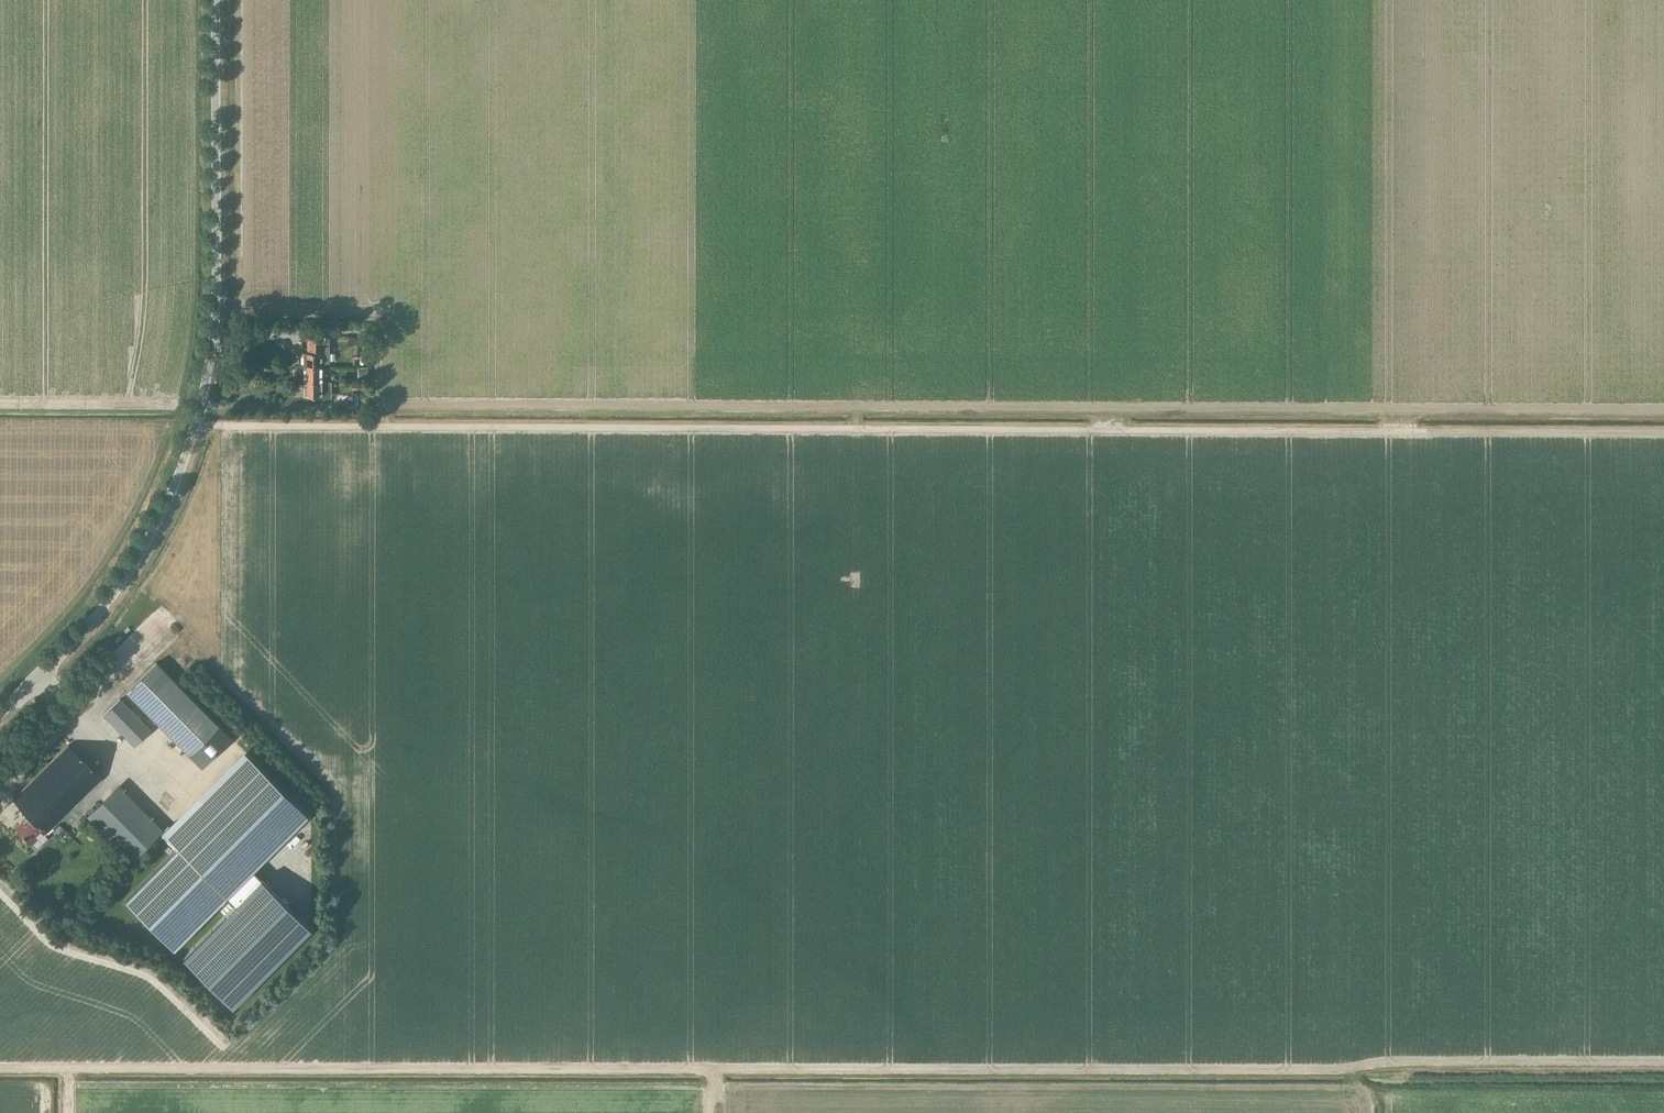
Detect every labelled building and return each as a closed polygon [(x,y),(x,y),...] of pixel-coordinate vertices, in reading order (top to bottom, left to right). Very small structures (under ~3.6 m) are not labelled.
[(321,366),(329,366),(329,341),(307,341),(307,355),(303,355),(303,366),(321,366)] [(321,382),(321,366),(303,366),(303,382),(321,382)] [(368,367),(358,367),(358,382),(368,382),(368,367)] [(321,396),(321,382),(303,382),(303,396),(321,396)] [(163,644),(177,632),(171,626),(158,638),(163,644)] [(189,755),(196,748),(219,726),(156,662),(126,691),(189,755)] [(127,682),(141,668),(135,663),(122,677),(127,682)] [(119,698),(103,714),(134,745),(150,729),(119,698)] [(44,833),(101,778),(68,744),(13,798),(29,814),(15,828),(30,843),(42,831),(44,833)] [(183,840),(167,824),(161,831),(177,846),(124,899),(173,948),(225,896),(251,869),(307,814),(258,765),(183,840)] [(161,827),(119,785),(88,816),(129,858),(161,827)] [(310,927),(251,869),(225,896),(235,905),(183,957),(232,1006),(310,927)]
